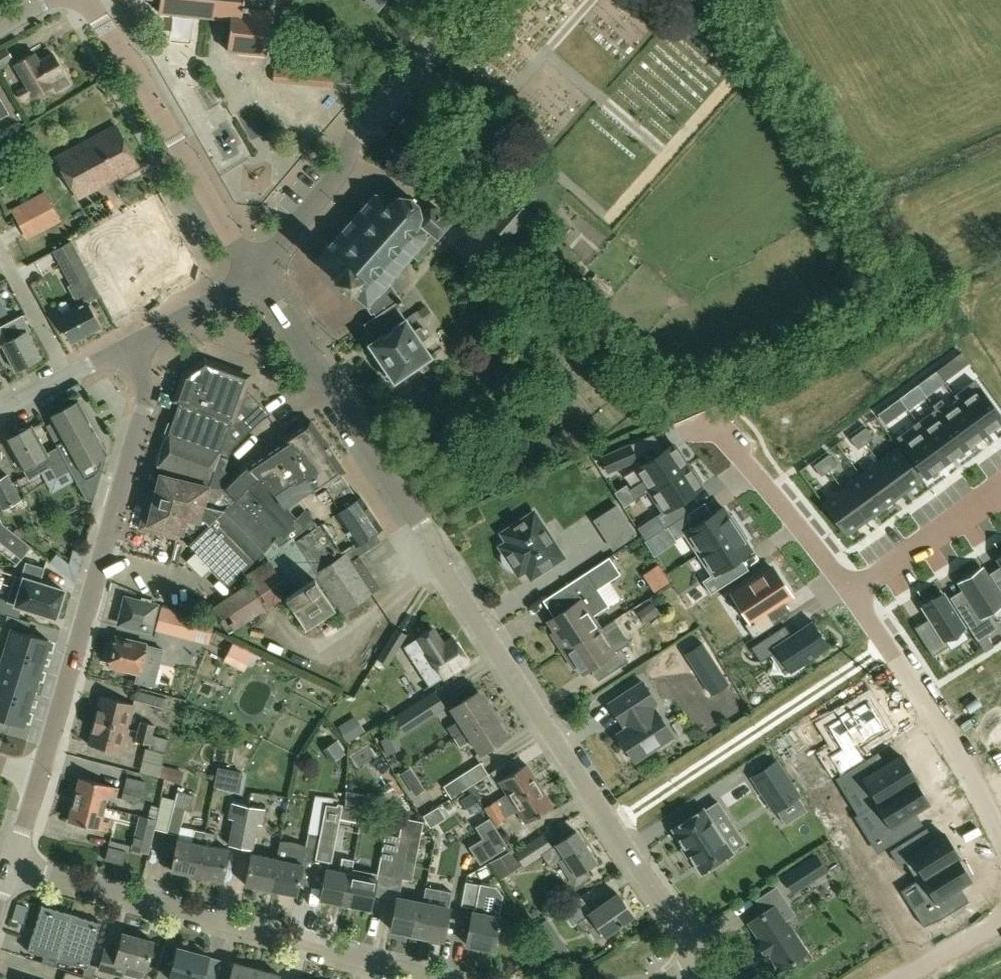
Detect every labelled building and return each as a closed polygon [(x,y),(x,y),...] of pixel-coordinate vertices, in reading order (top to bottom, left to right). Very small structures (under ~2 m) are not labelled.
[(158,11),(230,20),(227,51),(265,55),(270,11),(257,10),(259,0),(159,0),(158,11)] [(376,9),(383,0),(366,0),(376,9)] [(13,59),(6,48),(0,52),(0,67),(13,59)] [(55,92),(69,84),(52,55),(34,66),(28,56),(14,65),(26,86),(16,92),(21,100),(31,95),(32,97),(51,86),(55,92)] [(342,69),(280,72),(281,90),(343,87),(342,69)] [(56,158),(78,198),(137,166),(114,126),(56,158)] [(558,182),(545,170),(517,201),(513,197),(488,224),(506,240),(507,241),(531,214),(531,213),(539,203),(558,182)] [(326,271),(364,304),(362,306),(364,308),(366,305),(388,282),(411,255),(417,261),(450,222),(429,204),(420,214),(417,205),(408,196),(399,195),(390,200),(383,194),(383,192),(381,192),(381,194),(375,194),(375,192),(373,193),(373,195),(365,204),(362,202),(361,203),(363,206),(356,214),(355,213),(353,215),(354,216),(347,224),(345,221),(343,223),(345,225),(338,235),(336,233),(334,235),(336,236),(329,245),(326,242),(325,244),(327,246),(317,258),(314,256),(312,258),(315,260),(313,262),(315,265),(318,261),(327,270),(326,271)] [(12,211),(27,237),(59,220),(44,193),(12,211)] [(198,276),(182,246),(183,245),(172,224),(171,225),(156,197),(118,217),(144,266),(136,270),(131,261),(103,276),(123,314),(171,289),(172,290),(198,276)] [(71,241),(84,264),(111,249),(99,226),(71,241)] [(99,295),(88,274),(89,274),(84,264),(71,241),(52,250),(70,284),(67,286),(77,306),(58,316),(71,340),(98,326),(85,303),(99,295)] [(403,304),(397,295),(391,285),(390,286),(388,282),(366,305),(371,310),(375,315),(363,324),(373,339),(368,343),(382,364),(380,369),(385,377),(391,377),(393,381),(430,356),(420,342),(426,337),(419,326),(412,331),(397,308),(403,304)] [(0,327),(0,346),(2,344),(16,370),(39,357),(26,332),(28,331),(20,316),(0,327)] [(472,319),(455,331),(473,359),(491,347),(472,319)] [(164,433),(168,434),(157,465),(163,467),(162,470),(210,482),(202,515),(204,516),(210,522),(234,498),(223,486),(231,477),(223,468),(227,458),(233,446),(260,422),(268,416),(241,388),(246,376),(205,361),(184,376),(176,399),(182,401),(174,424),(168,422),(164,433)] [(954,394),(984,434),(1000,422),(1000,417),(974,380),(954,394)] [(598,405),(613,411),(619,397),(603,391),(598,405)] [(941,398),(933,404),(965,448),(984,434),(954,394),(954,395),(957,399),(947,406),(941,398)] [(77,401),(48,417),(54,428),(48,431),(85,499),(92,501),(94,493),(91,493),(92,489),(94,485),(95,485),(105,454),(106,453),(77,401)] [(918,421),(917,422),(946,462),(965,448),(933,404),(932,405),(938,412),(921,425),(918,421)] [(291,542),(353,500),(348,491),(349,489),(339,474),(343,472),(310,421),(281,440),(285,446),(279,449),(277,446),(264,455),(266,458),(250,469),(245,464),(231,477),(223,486),(234,498),(210,522),(193,539),(188,544),(227,584),(262,550),(272,541),(279,549),(291,542)] [(917,422),(896,437),(926,477),(946,462),(917,422)] [(558,435),(566,448),(581,439),(574,426),(558,435)] [(28,479),(52,466),(30,427),(6,440),(28,479)] [(864,428),(858,432),(866,444),(872,439),(864,428)] [(858,432),(851,437),(860,448),(866,444),(858,432)] [(248,453),(260,445),(253,434),(241,442),(248,453)] [(644,479),(629,489),(636,499),(647,491),(687,465),(673,443),(636,468),(644,479)] [(898,447),(879,461),(903,494),(922,480),(898,447)] [(827,455),(821,459),(829,471),(836,466),(827,455)] [(821,459),(814,464),(823,475),(829,471),(821,459)] [(879,461),(860,474),(884,507),(903,494),(879,461)] [(687,465),(647,491),(661,512),(656,515),(665,528),(667,527),(688,513),(680,501),(702,487),(699,483),(702,480),(693,467),(690,469),(687,465)] [(204,516),(202,515),(210,482),(162,470),(156,491),(150,490),(140,527),(176,538),(178,532),(189,535),(193,539),(210,522),(204,516)] [(20,498),(6,474),(0,478),(0,504),(3,508),(20,498)] [(860,474),(842,488),(866,521),(884,507),(860,474)] [(842,488),(823,502),(847,535),(866,521),(842,488)] [(360,496),(353,500),(291,542),(279,549),(272,541),(262,550),(268,559),(244,576),(249,582),(211,607),(228,634),(267,609),(284,598),(304,627),(337,605),(341,612),(379,587),(358,554),(380,540),(375,532),(381,528),(360,496)] [(617,505),(595,520),(613,548),(635,534),(617,505)] [(688,513),(667,527),(675,540),(684,534),(697,555),(740,526),(733,514),(729,516),(723,506),(701,521),(693,509),(688,513)] [(531,577),(563,557),(534,512),(502,533),(507,540),(501,543),(506,550),(502,552),(502,557),(503,561),(506,565),(509,568),(513,570),(517,567),(521,574),(527,570),(531,577)] [(21,559),(31,547),(1,523),(0,521),(0,543),(21,559)] [(740,526),(697,555),(711,575),(702,580),(711,593),(737,576),(730,564),(751,550),(745,540),(748,538),(740,526)] [(141,530),(138,545),(154,549),(157,533),(141,530)] [(164,536),(162,551),(178,553),(180,538),(164,536)] [(591,616),(607,606),(597,590),(620,575),(609,558),(556,592),(566,609),(547,621),(554,632),(550,634),(562,653),(599,628),(591,616)] [(44,567),(25,561),(21,577),(15,575),(6,602),(56,617),(64,590),(40,583),(44,567)] [(772,567),(732,594),(750,621),(745,624),(754,637),(774,624),(766,612),(791,596),(772,567)] [(953,602),(977,640),(997,627),(988,612),(1000,603),(1000,601),(981,569),(961,582),(968,593),(953,602)] [(930,618),(915,627),(933,656),(949,645),(945,639),(964,627),(943,593),(922,606),(930,618)] [(125,599),(119,624),(138,629),(151,632),(157,607),(150,605),(152,601),(142,598),(141,603),(125,599)] [(651,620),(664,612),(659,603),(645,611),(651,620)] [(196,617),(160,607),(155,630),(190,639),(196,617)] [(794,618),(753,645),(765,663),(779,653),(791,670),(829,645),(813,620),(801,628),(794,618)] [(12,628),(6,649),(42,661),(49,639),(12,628)] [(408,635),(395,628),(376,659),(388,666),(408,635)] [(428,686),(467,661),(452,638),(441,644),(431,628),(403,646),(428,686)] [(615,652),(599,628),(562,653),(572,668),(575,666),(581,674),(596,664),(601,666),(607,674),(628,661),(620,648),(615,652)] [(109,651),(107,658),(110,661),(109,665),(121,668),(120,670),(137,674),(139,667),(151,670),(156,649),(115,638),(112,650),(109,651)] [(228,657),(249,671),(261,652),(239,639),(228,657)] [(0,667),(0,670),(36,681),(42,661),(6,649),(0,667)] [(701,664),(712,683),(722,677),(712,658),(701,664)] [(29,702),(36,681),(0,670),(0,693),(29,702)] [(625,729),(617,734),(634,761),(672,737),(655,710),(654,710),(648,701),(653,697),(642,682),(609,704),(625,729)] [(435,691),(405,710),(394,717),(403,730),(443,704),(435,691)] [(450,708),(458,721),(447,728),(452,737),(490,712),(477,691),(450,708)] [(8,731),(11,720),(23,723),(29,702),(0,693),(0,729),(8,731)] [(100,696),(94,720),(126,729),(132,705),(100,696)] [(856,746),(885,728),(868,700),(853,709),(852,707),(838,716),(839,717),(827,725),(841,748),(829,756),(840,774),(864,758),(856,746)] [(506,736),(490,712),(452,737),(459,748),(471,741),(479,753),(506,736)] [(339,727),(349,743),(367,732),(356,716),(339,727)] [(94,720),(88,744),(120,752),(126,729),(94,720)] [(140,721),(137,732),(152,735),(155,725),(140,721)] [(137,732),(135,742),(150,745),(152,735),(137,732)] [(331,744),(340,758),(350,751),(341,738),(331,744)] [(916,778),(902,756),(870,776),(863,765),(838,780),(846,793),(855,787),(867,807),(865,809),(866,809),(916,778)] [(799,796),(776,761),(752,777),(775,811),(799,796)] [(443,786),(451,799),(489,774),(481,762),(443,786)] [(498,781),(506,794),(482,810),(478,803),(468,809),(478,824),(487,818),(538,785),(525,764),(498,781)] [(79,778),(74,800),(105,807),(108,794),(115,796),(117,787),(79,778)] [(126,778),(121,799),(138,803),(141,793),(143,794),(146,782),(129,778),(128,779),(126,778)] [(927,802),(914,780),(916,779),(916,778),(866,809),(879,830),(869,837),(876,849),(904,832),(897,821),(927,802)] [(491,781),(479,787),(485,800),(498,794),(491,781)] [(552,806),(538,785),(487,818),(492,826),(517,811),(525,823),(552,806)] [(367,790),(366,822),(395,823),(396,791),(367,790)] [(177,791),(167,833),(179,835),(185,811),(189,812),(194,795),(177,791)] [(270,890),(296,895),(301,864),(302,864),(303,860),(314,862),(327,797),(315,795),(305,847),(279,842),(276,858),(276,859),(270,890)] [(331,838),(335,820),(339,800),(327,797),(314,862),(325,864),(331,838)] [(102,819),(105,807),(74,800),(68,821),(106,831),(108,821),(102,819)] [(732,853),(711,821),(724,812),(718,802),(704,811),(703,809),(673,829),(702,872),(732,853)] [(240,848),(248,806),(231,803),(228,819),(233,820),(228,846),(240,848)] [(265,809),(248,806),(240,848),(253,850),(258,825),(262,825),(265,809)] [(402,818),(398,837),(390,878),(402,880),(405,867),(414,869),(423,822),(402,818)] [(468,851),(478,866),(505,850),(489,823),(476,832),(482,842),(468,851)] [(109,844),(137,851),(142,833),(114,826),(109,844)] [(196,875),(204,832),(194,829),(191,842),(177,839),(171,870),(196,875)] [(575,831),(551,847),(542,833),(514,851),(513,850),(510,851),(489,863),(500,881),(522,866),(522,867),(541,856),(547,864),(557,858),(574,884),(588,875),(584,869),(595,862),(575,831)] [(221,880),(227,849),(213,846),(216,834),(204,832),(196,875),(207,877),(206,881),(220,884),(220,880),(221,880)] [(390,878),(398,837),(385,834),(376,875),(390,878)] [(956,857),(958,856),(944,834),(923,847),(915,835),(891,850),(899,864),(904,860),(917,880),(915,881),(915,882),(956,857)] [(121,865),(125,851),(108,847),(104,860),(121,865)] [(276,859),(276,858),(251,854),(245,885),(270,890),(276,859)] [(970,878),(957,857),(958,856),(956,857),(915,882),(927,901),(912,910),(923,926),(938,919),(958,907),(948,892),(970,878)] [(346,905),(352,874),(354,860),(342,858),(339,872),(325,869),(319,900),(346,905)] [(793,891),(813,878),(803,863),(783,876),(793,891)] [(369,909),(375,879),(352,874),(346,905),(369,909)] [(500,897),(494,888),(465,882),(461,906),(472,909),(465,944),(491,949),(497,918),(496,918),(500,897)] [(616,894),(590,912),(581,899),(564,911),(571,923),(575,921),(576,922),(583,933),(594,925),(602,936),(631,916),(616,894)] [(416,935),(422,903),(397,898),(390,930),(416,935)] [(806,952),(785,919),(790,916),(781,902),(764,913),(763,912),(760,914),(761,915),(749,923),(759,938),(758,939),(769,955),(770,955),(780,969),(792,961),(792,962),(795,960),(795,959),(806,952)] [(448,908),(422,903),(416,935),(441,940),(448,908)] [(56,960),(70,914),(41,904),(26,950),(27,950),(43,955),(40,962),(54,966),(56,960)] [(100,923),(70,914),(56,960),(85,969),(83,975),(91,978),(95,965),(88,962),(100,923)] [(121,975),(122,974),(139,978),(142,976),(152,941),(122,932),(116,952),(104,948),(98,969),(121,975)] [(207,956),(177,948),(168,978),(169,978),(201,978),(207,956)] [(256,969),(233,963),(228,978),(253,978),(256,969)] [(256,969),(253,978),(278,978),(279,975),(256,969)]
